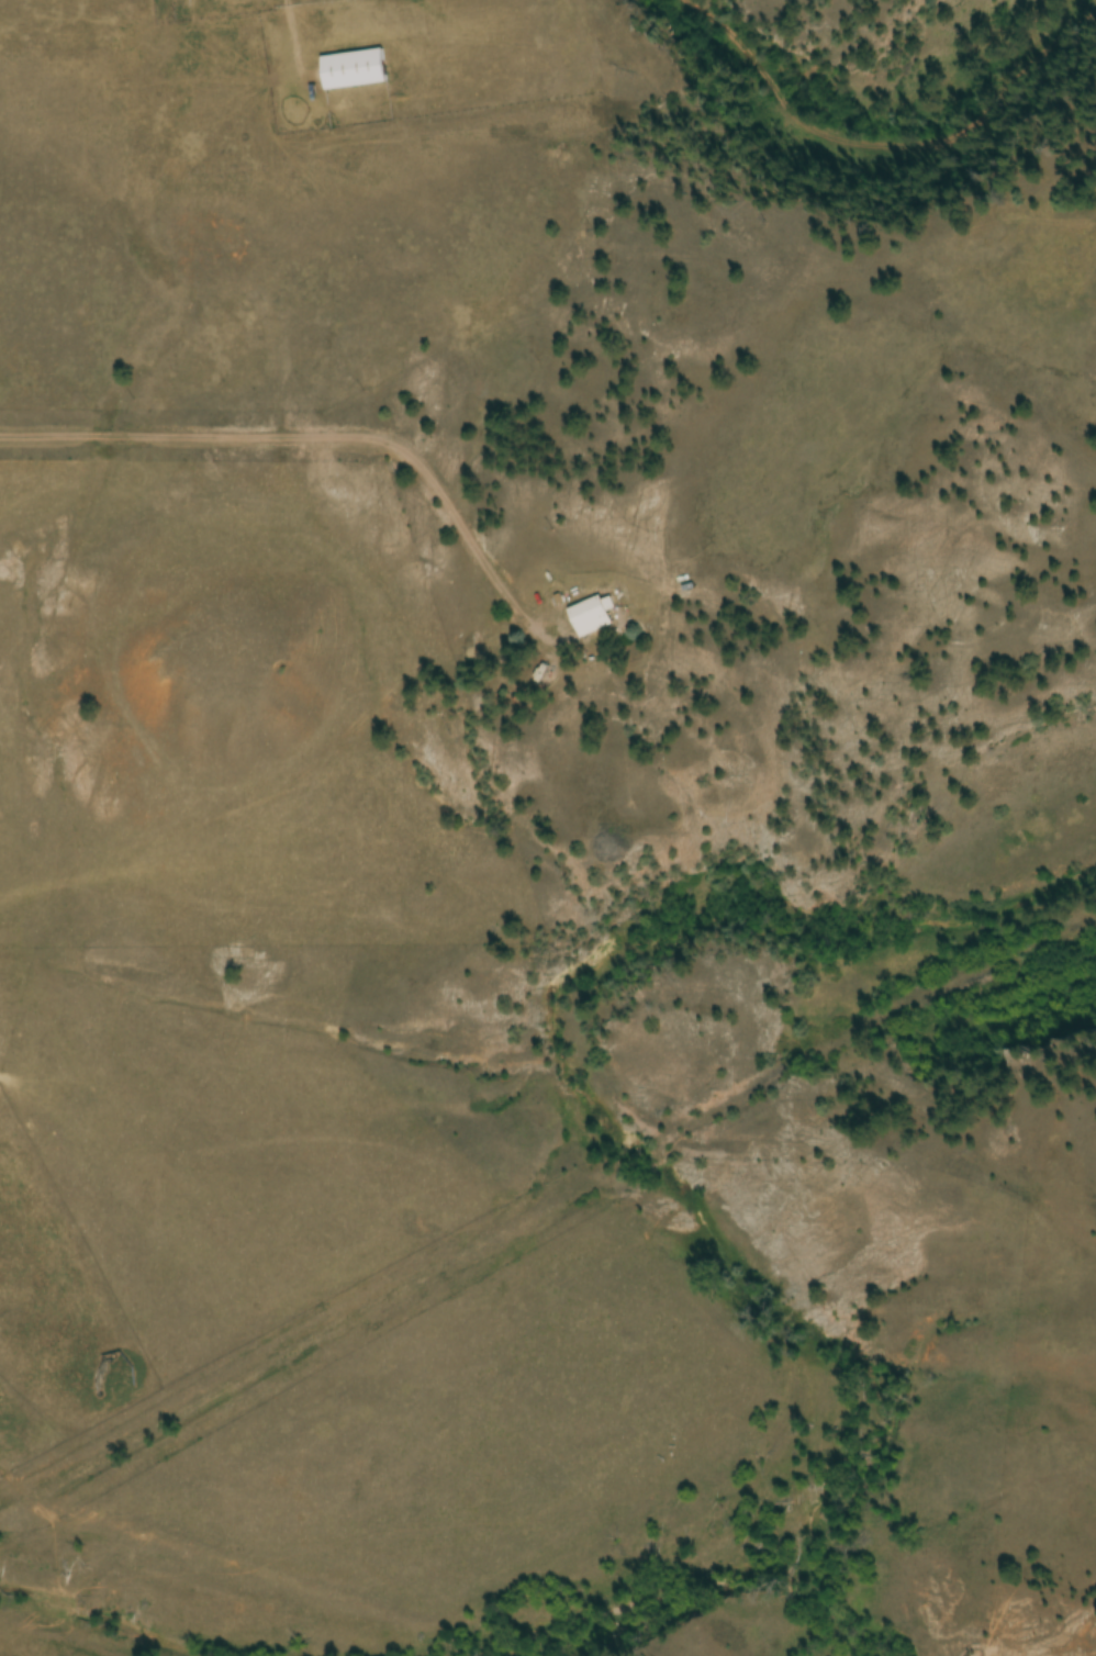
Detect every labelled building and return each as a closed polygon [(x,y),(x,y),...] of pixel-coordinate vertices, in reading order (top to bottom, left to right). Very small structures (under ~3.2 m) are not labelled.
[(320,58),(324,93),(387,86),(383,51),(320,58)] [(568,611),(579,641),(612,628),(607,613),(616,610),(612,599),(602,603),(601,599),(568,611)]
